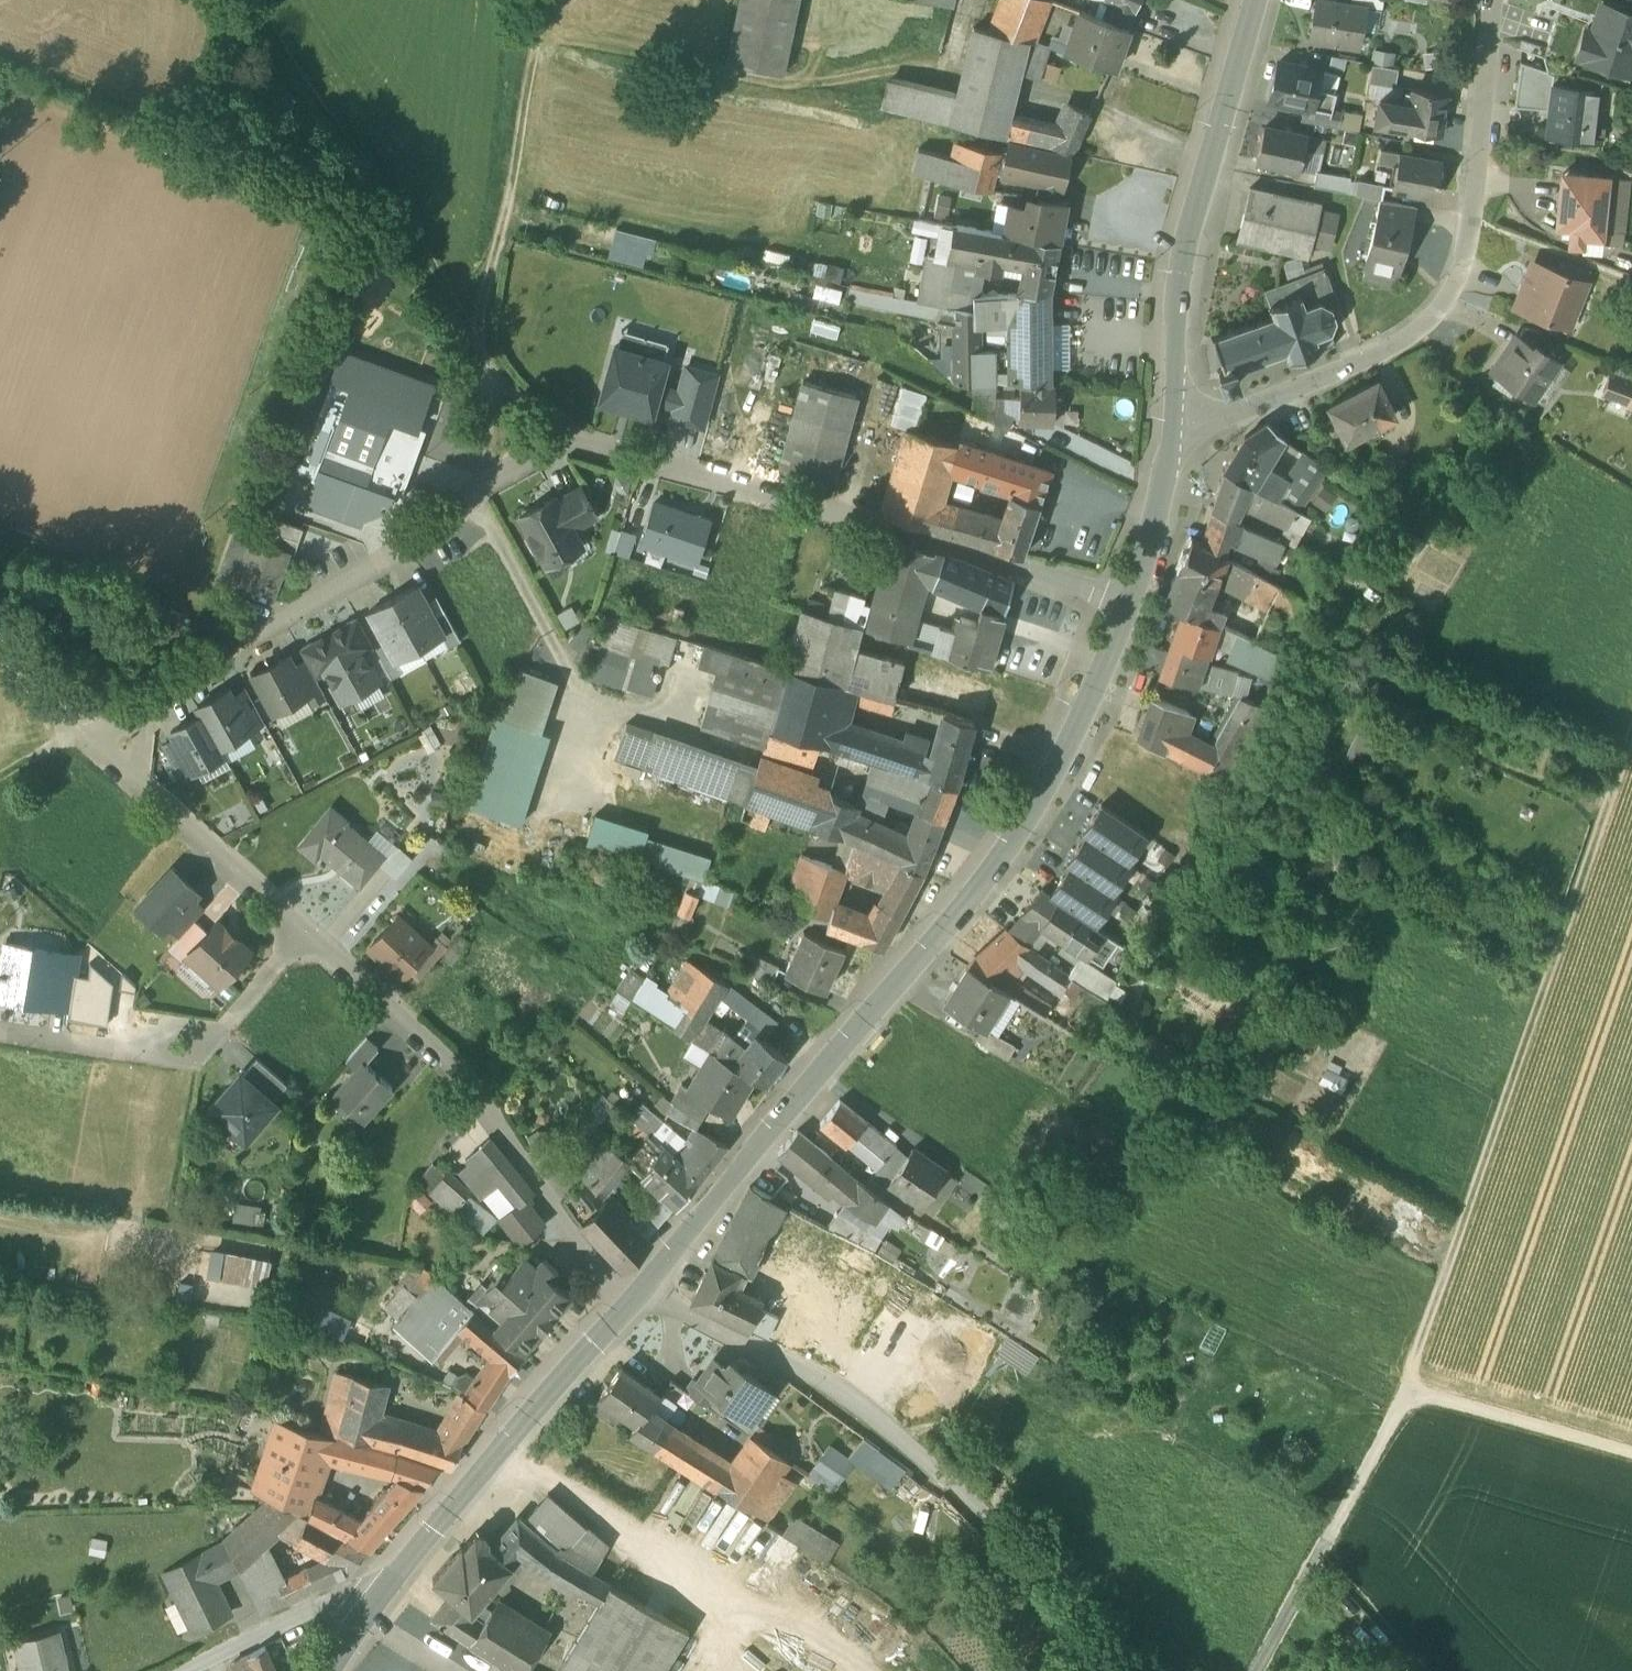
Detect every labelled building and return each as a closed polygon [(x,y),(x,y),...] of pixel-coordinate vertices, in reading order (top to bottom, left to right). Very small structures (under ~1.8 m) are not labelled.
[(727,61),(782,72),(797,0),(739,0),(727,61)] [(989,32),(1028,42),(1032,44),(1033,43),(1049,1),(1047,0),(1002,0),(989,32)] [(1098,18),(1129,29),(1133,13),(1138,0),(1105,0),(1098,18)] [(1325,0),(1317,0),(1309,40),(1356,48),(1364,9),(1364,8),(1364,7),(1349,4),(1325,0)] [(1349,4),(1364,7),(1364,9),(1380,12),(1382,0),(1350,0),(1349,4)] [(1601,2),(1591,30),(1585,28),(1584,30),(1590,32),(1583,54),(1577,52),(1576,55),(1630,73),(1631,65),(1631,13),(1601,2)] [(1098,18),(1079,11),(1067,45),(1064,54),(1111,70),(1111,69),(1114,70),(1129,29),(1098,18)] [(989,32),(973,28),(956,99),(950,124),(1004,137),(1009,117),(1020,73),(1028,42),(989,32)] [(1067,45),(1052,40),(1049,48),(1050,49),(1064,54),(1067,45)] [(1049,48),(1033,43),(1032,44),(1028,42),(1020,73),(1040,79),(1041,77),(1045,64),(1050,49),(1049,48)] [(1320,70),(1281,61),(1271,102),(1310,111),(1316,89),(1320,71),(1320,70)] [(1058,68),(1045,64),(1041,77),(1054,81),(1058,68)] [(1516,107),(1550,111),(1553,84),(1554,76),(1521,64),(1516,107)] [(1398,70),(1373,65),(1370,83),(1395,88),(1398,70)] [(1339,75),(1320,71),(1316,89),(1335,94),(1339,75)] [(956,99),(887,82),(882,108),(950,124),(956,99)] [(1599,90),(1553,84),(1550,111),(1551,111),(1548,137),(1593,143),(1599,90)] [(1335,94),(1316,89),(1310,111),(1311,111),(1311,109),(1317,111),(1317,110),(1333,114),(1333,112),(1337,94),(1335,94)] [(1447,96),(1413,90),(1408,113),(1406,129),(1439,136),(1447,96)] [(1059,128),(1009,117),(1004,137),(1073,152),(1091,114),(1069,105),(1059,128)] [(1408,113),(1378,108),(1375,124),(1406,129),(1408,113)] [(1333,114),(1317,110),(1317,111),(1314,124),(1340,129),(1344,115),(1333,112),(1333,114)] [(1307,136),(1265,127),(1256,161),(1299,170),(1304,148),(1307,136)] [(1325,140),(1307,136),(1304,148),(1323,152),(1325,140)] [(999,153),(958,143),(954,159),(918,150),(913,172),(989,192),(999,153)] [(1068,156),(1009,143),(1001,175),(1041,184),(1038,197),(1058,201),(1068,156)] [(1340,175),(1318,171),(1323,152),(1304,148),(1299,170),(1316,174),(1314,187),(1336,191),(1340,175)] [(1399,154),(1381,151),(1378,163),(1397,167),(1399,154)] [(1441,163),(1399,154),(1397,167),(1392,189),(1434,198),(1441,163)] [(1350,177),(1340,175),(1336,191),(1347,193),(1350,177)] [(1607,178),(1588,177),(1587,184),(1562,182),(1558,227),(1572,228),(1603,231),(1607,178)] [(1385,186),(1359,180),(1356,195),(1379,200),(1381,200),(1385,186)] [(1321,205),(1250,188),(1239,239),(1308,256),(1312,243),(1319,212),(1321,205)] [(1038,197),(1036,197),(1034,211),(1009,207),(1004,234),(1058,244),(1065,202),(1058,201),(1038,197)] [(1381,200),(1379,200),(1376,214),(1378,214),(1378,213),(1408,222),(1413,206),(1381,200)] [(1337,216),(1319,212),(1312,243),(1330,248),(1337,216)] [(1408,222),(1378,213),(1378,214),(1364,264),(1394,273),(1408,222)] [(594,224),(590,237),(614,243),(611,254),(646,264),(650,250),(653,251),(656,239),(594,224)] [(956,227),(941,224),(936,256),(950,259),(956,227)] [(1004,234),(956,226),(956,227),(950,259),(950,261),(956,262),(981,267),(983,259),(1023,266),(1018,294),(1049,292),(1052,276),(1058,244),(1004,234)] [(1603,231),(1572,228),(1570,245),(1582,246),(1585,250),(1598,251),(1601,248),(1603,231)] [(936,256),(928,255),(920,303),(947,308),(956,262),(950,261),(950,259),(936,256)] [(822,275),(839,280),(844,267),(826,262),(822,275)] [(981,267),(956,262),(947,308),(973,312),(976,297),(973,297),(974,291),(977,291),(981,267)] [(1586,283),(1538,264),(1520,309),(1568,328),(1586,283)] [(1324,268),(1266,288),(1269,306),(1267,307),(1268,310),(1270,309),(1272,316),(1262,320),(1261,317),(1258,318),(1259,321),(1246,325),(1245,323),(1243,323),(1244,326),(1233,330),(1232,329),(1229,330),(1229,328),(1226,329),(1227,332),(1215,337),(1211,336),(1211,338),(1215,340),(1223,368),(1216,371),(1221,387),(1238,381),(1234,369),(1239,367),(1240,369),(1243,368),(1242,366),(1256,361),(1257,363),(1259,362),(1259,360),(1271,356),(1272,358),(1275,357),(1274,354),(1285,351),(1287,359),(1286,360),(1287,362),(1288,361),(1289,363),(1292,362),(1291,360),(1316,352),(1316,353),(1319,352),(1318,351),(1331,346),(1332,348),(1335,347),(1334,345),(1336,344),(1335,342),(1333,343),(1330,334),(1334,322),(1337,321),(1336,318),(1333,319),(1331,312),(1332,307),(1339,301),(1333,293),(1324,268)] [(839,298),(841,287),(821,283),(819,294),(839,298)] [(1018,294),(1003,296),(1004,326),(1026,324),(1048,323),(1049,292),(1018,294)] [(1003,296),(976,297),(973,312),(971,315),(972,327),(977,327),(1004,326),(1003,296)] [(971,315),(956,310),(956,327),(972,327),(971,315)] [(1048,323),(1026,324),(1026,332),(1008,332),(1008,352),(1010,382),(1028,385),(1050,385),(1048,323)] [(977,327),(972,327),(956,327),(956,345),(978,345),(977,327)] [(1561,342),(1524,327),(1519,340),(1533,350),(1536,348),(1554,360),(1561,342)] [(1533,350),(1519,340),(1507,357),(1504,355),(1492,372),(1532,399),(1557,363),(1554,360),(1536,348),(1533,350)] [(978,352),(978,345),(956,345),(957,385),(973,385),(979,385),(978,352)] [(600,402),(651,416),(655,402),(659,388),(666,363),(615,349),(600,402)] [(1008,352),(978,352),(979,385),(995,385),(996,381),(1010,382),(1008,352)] [(418,430),(432,387),(339,356),(300,474),(316,480),(306,508),(362,526),(364,519),(367,519),(389,510),(392,500),(400,503),(408,479),(400,476),(407,454),(417,457),(425,432),(418,430)] [(687,367),(679,394),(675,408),(673,418),(702,426),(716,375),(687,367)] [(1611,376),(1604,395),(1631,406),(1631,384),(1611,376)] [(857,396),(803,382),(780,467),(805,474),(833,482),(857,396)] [(1377,382),(1329,406),(1334,418),(1340,430),(1346,442),(1395,418),(1377,382)] [(917,426),(928,392),(902,384),(891,418),(917,426)] [(979,385),(973,385),(972,412),(1008,429),(1013,417),(994,409),(995,385),(979,385)] [(1028,385),(1020,385),(1018,423),(1053,425),(1055,385),(1028,385)] [(679,394),(659,388),(655,402),(675,408),(679,394)] [(1334,418),(1327,422),(1333,434),(1340,430),(1334,418)] [(1268,421),(1248,434),(1225,471),(1253,485),(1263,469),(1267,463),(1257,457),(1265,445),(1276,452),(1286,437),(1268,421)] [(958,445),(906,429),(880,514),(931,531),(941,507),(951,473),(959,447),(958,445)] [(1030,446),(979,429),(974,447),(1021,462),(1023,463),(1030,446)] [(974,447),(958,442),(958,445),(959,447),(951,473),(1012,490),(1021,462),(974,447)] [(1276,452),(1265,445),(1257,457),(1267,463),(1263,469),(1265,470),(1276,452)] [(1305,451),(1304,452),(1283,483),(1286,485),(1279,499),(1298,508),(1325,468),(1305,451)] [(1023,463),(1021,462),(1012,490),(1005,512),(1034,521),(1050,472),(1023,463)] [(1265,470),(1263,469),(1253,485),(1279,499),(1286,485),(1283,483),(1278,480),(1269,474),(1265,470)] [(1253,485),(1225,471),(1211,509),(1235,520),(1244,502),(1253,485)] [(1410,477),(1402,473),(1399,480),(1406,484),(1410,477)] [(833,482),(805,474),(801,490),(828,497),(833,482)] [(1279,499),(1253,485),(1244,502),(1289,525),(1298,508),(1279,499)] [(1313,500),(1329,505),(1334,491),(1317,485),(1313,500)] [(580,490),(557,503),(572,530),(595,517),(580,490)] [(555,499),(519,519),(530,538),(527,544),(532,553),(539,553),(546,567),(582,547),(572,530),(557,503),(555,499)] [(709,519),(654,502),(641,544),(696,562),(709,519)] [(1001,523),(941,507),(931,531),(993,548),(1001,523)] [(1310,514),(1298,508),(1289,525),(1301,532),(1310,514)] [(1235,520),(1211,509),(1202,541),(1224,553),(1228,545),(1223,542),(1226,538),(1233,542),(1242,524),(1235,520)] [(1034,521),(1005,512),(1001,523),(993,548),(1022,556),(1034,521)] [(294,556),(303,532),(274,521),(265,546),(294,556)] [(1261,531),(1242,524),(1233,542),(1252,551),(1261,531)] [(270,532),(252,525),(246,541),(253,543),(253,541),(265,546),(270,532)] [(635,536),(620,531),(613,554),(627,558),(633,541),(633,542),(635,536)] [(1202,541),(1193,537),(1166,603),(1201,618),(1216,582),(1226,557),(1227,555),(1224,553),(1202,541)] [(908,545),(892,540),(880,578),(896,582),(908,545)] [(265,546),(253,541),(253,543),(238,583),(273,596),(288,554),(265,546)] [(926,551),(908,545),(896,582),(915,588),(926,551)] [(961,562),(926,551),(915,588),(923,590),(925,582),(932,585),(931,586),(950,594),(961,562)] [(1255,572),(1226,557),(1216,582),(1242,596),(1255,572)] [(1013,584),(961,562),(950,594),(980,606),(1004,616),(1013,584)] [(1300,597),(1255,572),(1242,596),(1268,610),(1289,622),(1300,597)] [(896,582),(880,578),(873,604),(888,608),(888,609),(915,617),(923,590),(915,588),(896,582)] [(433,619),(415,587),(392,599),(419,649),(441,637),(442,637),(433,619)] [(863,599),(834,590),(827,616),(855,624),(861,604),(862,604),(863,599)] [(392,599),(369,612),(386,644),(396,662),(397,662),(419,649),(392,599)] [(862,604),(861,604),(855,624),(861,626),(867,628),(872,607),(862,604)] [(888,608),(873,604),(872,607),(867,628),(909,639),(915,618),(915,617),(888,609),(888,608)] [(980,606),(975,622),(960,618),(956,631),(915,618),(909,639),(907,644),(932,650),(963,662),(967,663),(989,670),(1004,616),(980,606)] [(827,616),(801,609),(784,668),(784,669),(843,686),(846,687),(855,650),(861,626),(855,624),(827,616)] [(1201,618),(1181,610),(1159,676),(1196,688),(1204,666),(1199,665),(1204,654),(1208,656),(1218,626),(1201,618)] [(460,641),(444,612),(433,619),(442,637),(441,637),(447,648),(460,641)] [(676,636),(609,616),(591,680),(641,696),(653,656),(669,660),(676,636)] [(357,619),(343,626),(345,630),(347,629),(361,654),(373,648),(357,619)] [(315,646),(314,647),(328,673),(327,673),(335,688),(345,683),(352,695),(377,682),(361,654),(347,629),(345,630),(315,646)] [(1237,637),(1227,658),(1261,674),(1271,653),(1237,637)] [(315,646),(313,643),(299,650),(306,662),(315,679),(327,673),(328,673),(314,647),(315,646)] [(386,644),(375,651),(391,679),(402,672),(397,662),(396,662),(386,644)] [(784,668),(704,644),(697,666),(717,672),(701,727),(763,746),(784,669),(784,668)] [(903,663),(855,650),(846,687),(883,697),(892,700),(898,678),(899,678),(903,663)] [(294,669),(287,657),(253,676),(273,713),(305,696),(308,694),(294,669)] [(315,679),(306,662),(294,669),(308,694),(305,696),(310,705),(325,696),(315,679)] [(1204,666),(1196,688),(1232,696),(1238,675),(1204,666)] [(557,682),(518,669),(501,720),(494,718),(466,807),(521,824),(550,734),(541,731),(557,682)] [(843,686),(784,669),(763,746),(812,761),(817,743),(826,746),(833,723),(840,696),(843,686)] [(846,687),(843,686),(840,696),(880,707),(883,697),(846,687)] [(228,690),(197,707),(201,715),(219,747),(250,731),(232,698),(228,690)] [(264,723),(246,690),(232,698),(250,731),(264,723)] [(1195,717),(1155,698),(1142,738),(1175,757),(1186,737),(1195,717)] [(1269,707),(1240,698),(1212,750),(1219,753),(1239,763),(1249,769),(1268,736),(1258,730),(1269,707)] [(937,731),(929,754),(915,749),(909,769),(921,773),(955,787),(968,740),(974,724),(943,714),(937,731)] [(201,715),(171,732),(175,739),(193,772),(224,755),(219,747),(201,715)] [(653,733),(626,723),(613,759),(641,768),(653,733)] [(915,749),(833,723),(826,746),(874,760),(904,769),(904,767),(909,769),(915,749)] [(429,728),(418,734),(429,753),(440,746),(429,728)] [(758,764),(653,733),(641,768),(705,790),(715,763),(754,776),(758,764)] [(1212,750),(1186,737),(1175,757),(1209,774),(1219,753),(1212,750)] [(193,772),(175,739),(161,747),(180,779),(193,772)] [(1239,763),(1219,753),(1209,774),(1229,785),(1239,763)] [(904,769),(874,760),(862,793),(917,811),(912,797),(915,789),(911,787),(914,781),(918,782),(921,773),(909,769),(904,767),(904,769)] [(754,776),(715,763),(705,790),(745,803),(754,776)] [(809,782),(758,764),(754,776),(745,803),(770,812),(810,826),(823,795),(823,794),(807,788),(809,782)] [(955,787),(921,773),(918,782),(915,789),(912,797),(917,811),(920,813),(942,822),(955,787)] [(418,790),(407,804),(419,814),(430,801),(418,790)] [(853,806),(823,795),(810,826),(811,827),(842,837),(851,815),(855,806),(853,805),(853,806)] [(770,812),(745,803),(740,819),(765,827),(770,812)] [(1146,837),(1102,806),(1081,836),(1085,838),(1085,837),(1126,865),(1127,865),(1146,837)] [(366,841),(345,823),(346,821),(330,808),(298,847),(315,860),(320,854),(359,886),(377,864),(380,860),(364,847),(368,843),(366,841)] [(587,844),(637,860),(645,836),(647,829),(597,813),(587,844)] [(920,813),(909,841),(851,815),(842,837),(854,841),(855,841),(901,863),(923,873),(942,822),(920,813)] [(842,837),(811,827),(785,905),(828,920),(833,903),(844,873),(854,841),(842,837)] [(396,848),(375,831),(366,841),(368,843),(364,847),(380,860),(377,864),(381,867),(396,848)] [(645,836),(637,860),(702,881),(710,857),(645,836)] [(1126,865),(1085,837),(1085,838),(1066,866),(1069,869),(1070,868),(1111,896),(1111,895),(1130,867),(1127,865),(1126,865)] [(901,863),(855,841),(854,841),(844,873),(871,886),(874,880),(886,887),(901,863)] [(396,848),(381,867),(395,878),(410,859),(396,848)] [(923,873),(901,863),(886,887),(878,903),(900,914),(909,897),(923,873)] [(1111,896),(1070,868),(1069,869),(1050,896),(1059,902),(1094,927),(1115,897),(1111,895),(1111,896)] [(171,870),(136,909),(152,923),(156,918),(166,927),(192,899),(192,900),(198,894),(171,870)] [(705,881),(702,896),(733,902),(736,887),(705,881)] [(685,888),(677,910),(689,915),(698,894),(685,888)] [(1090,928),(1041,893),(1024,912),(1042,926),(1043,927),(1075,950),(1090,928)] [(192,899),(166,927),(179,938),(194,922),(204,910),(192,900),(192,899)] [(878,903),(870,918),(833,903),(828,920),(826,927),(883,946),(900,914),(878,903)] [(689,915),(677,910),(669,927),(681,932),(689,915)] [(1042,926),(1024,912),(1008,932),(1028,947),(1042,926)] [(179,938),(167,951),(181,963),(187,957),(186,956),(207,933),(194,922),(179,938)] [(249,952),(217,923),(207,933),(186,956),(187,957),(219,985),(249,952)] [(428,946),(405,925),(399,931),(391,924),(368,949),(401,978),(410,969),(429,947),(428,946)] [(1117,948),(1090,928),(1075,950),(1102,969),(1117,948)] [(843,950),(803,931),(784,972),(824,991),(843,950)] [(1008,932),(984,954),(1004,970),(1016,959),(1056,988),(1061,992),(1063,989),(1072,979),(1028,947),(1008,932)] [(436,938),(428,946),(429,947),(410,969),(419,978),(446,948),(436,938)] [(3,944),(0,966),(0,977),(2,977),(0,989),(0,999),(18,1002),(19,996),(51,1001),(52,1001),(57,973),(60,953),(3,944)] [(779,969),(751,956),(744,971),(772,984),(779,969)] [(725,983),(688,961),(666,997),(686,1009),(674,1028),(693,1039),(700,1023),(701,1022),(717,997),(725,983)] [(86,977),(74,975),(69,1010),(68,1020),(106,1026),(112,983),(89,964),(86,977)] [(1007,993),(968,968),(944,1006),(984,1031),(1007,993)] [(629,971),(616,991),(631,1000),(643,982),(629,971)] [(57,973),(52,1001),(51,1001),(50,1007),(69,1010),(74,975),(57,973)] [(1072,979),(1063,989),(1058,996),(1047,1011),(1070,1025),(1093,993),(1072,979)] [(741,995),(725,983),(717,997),(731,1008),(741,995)] [(755,1006),(745,1018),(747,1020),(766,1034),(776,1021),(755,1006)] [(747,1020),(733,1039),(745,1050),(757,1035),(762,1039),(766,1034),(747,1020)] [(723,1036),(701,1022),(700,1023),(693,1039),(694,1040),(716,1053),(725,1038),(723,1036)] [(732,1038),(726,1033),(723,1036),(725,1038),(716,1053),(719,1055),(736,1065),(745,1050),(733,1039),(732,1038)] [(762,1039),(757,1035),(745,1050),(736,1065),(753,1076),(765,1083),(786,1058),(762,1039)] [(1015,1048),(991,1035),(984,1047),(1007,1061),(1015,1048)] [(366,1039),(345,1063),(355,1072),(363,1063),(364,1064),(378,1049),(366,1039)] [(716,1053),(694,1040),(683,1059),(700,1069),(702,1066),(710,1071),(719,1055),(716,1053)] [(736,1065),(719,1055),(710,1071),(702,1066),(700,1069),(694,1078),(688,1089),(687,1090),(711,1104),(729,1115),(753,1076),(736,1065)] [(286,1086),(256,1060),(242,1076),(272,1102),(286,1086)] [(364,1064),(363,1063),(355,1072),(334,1096),(352,1112),(358,1106),(368,1115),(392,1089),(364,1064)] [(242,1076),(240,1074),(209,1110),(245,1140),(275,1104),(272,1102),(242,1076)] [(711,1104),(687,1090),(688,1089),(682,1085),(670,1103),(673,1105),(688,1115),(683,1124),(695,1130),(696,1130),(711,1104)] [(602,1097),(584,1121),(596,1131),(614,1107),(602,1097)] [(666,1100),(662,1097),(655,1106),(667,1115),(673,1105),(670,1103),(666,1100)] [(865,1122),(839,1101),(821,1124),(831,1132),(826,1138),(833,1144),(837,1139),(845,1146),(854,1136),(865,1122)] [(688,1115),(673,1105),(667,1115),(675,1120),(683,1124),(688,1115)] [(663,1122),(643,1106),(631,1121),(648,1134),(647,1135),(649,1137),(650,1138),(663,1122)] [(548,1117),(540,1114),(537,1122),(545,1125),(548,1117)] [(696,1130),(695,1130),(685,1141),(671,1130),(672,1129),(663,1122),(650,1138),(699,1181),(727,1146),(696,1130)] [(878,1134),(865,1122),(854,1136),(868,1147),(878,1134)] [(857,1181),(797,1131),(779,1153),(797,1167),(830,1192),(844,1201),(857,1181)] [(897,1149),(878,1134),(868,1147),(886,1162),(897,1149)] [(868,1147),(854,1136),(845,1146),(876,1174),(886,1162),(868,1147)] [(650,1138),(649,1137),(626,1162),(626,1163),(629,1166),(656,1190),(676,1208),(678,1210),(700,1182),(699,1181),(650,1138)] [(502,1158),(488,1141),(465,1162),(469,1165),(459,1174),(480,1200),(498,1184),(517,1208),(523,1203),(534,1195),(503,1158),(502,1158)] [(626,1162),(603,1143),(585,1167),(612,1187),(629,1166),(626,1163),(626,1162)] [(945,1173),(912,1151),(911,1152),(911,1153),(889,1185),(922,1207),(945,1173)] [(439,1165),(423,1182),(433,1190),(434,1191),(449,1173),(439,1165)] [(612,1187),(585,1167),(578,1175),(601,1199),(612,1187)] [(449,1173),(434,1191),(433,1190),(429,1194),(442,1204),(457,1186),(449,1173)] [(945,1173),(922,1207),(933,1215),(957,1181),(945,1173)] [(889,1190),(866,1174),(860,1181),(882,1200),(889,1190)] [(860,1181),(857,1181),(844,1201),(827,1230),(843,1238),(858,1246),(886,1203),(882,1200),(860,1181)] [(957,1183),(948,1199),(967,1210),(976,1193),(957,1183)] [(457,1186),(442,1204),(453,1213),(463,1203),(469,1197),(457,1186)] [(772,1199),(751,1186),(734,1217),(757,1230),(772,1199)] [(628,1223),(626,1220),(629,1217),(610,1198),(595,1214),(574,1193),(576,1192),(574,1190),(562,1201),(574,1219),(622,1270),(648,1242),(647,1241),(646,1242),(628,1223)] [(676,1208),(656,1190),(638,1212),(657,1230),(676,1208)] [(496,1223),(472,1202),(467,1207),(458,1217),(482,1236),(496,1223)] [(463,1203),(453,1213),(458,1217),(467,1207),(463,1203)] [(886,1203),(858,1246),(875,1253),(900,1215),(886,1203)] [(528,1206),(517,1214),(513,1209),(499,1220),(519,1245),(543,1225),(528,1206)] [(657,1230),(638,1212),(628,1223),(646,1242),(647,1241),(657,1230)] [(757,1230),(734,1217),(720,1243),(712,1260),(740,1270),(750,1277),(757,1262),(768,1240),(755,1234),(757,1230)] [(277,1221),(253,1219),(251,1236),(275,1239),(277,1221)] [(268,1265),(224,1257),(220,1280),(264,1289),(268,1265)] [(543,1261),(535,1270),(523,1259),(511,1273),(505,1268),(486,1289),(485,1290),(497,1300),(490,1308),(504,1320),(495,1330),(522,1354),(524,1352),(525,1351),(533,1341),(533,1342),(534,1341),(534,1340),(537,1337),(536,1336),(541,1330),(542,1332),(544,1330),(543,1329),(549,1323),(550,1323),(551,1321),(550,1320),(554,1314),(555,1315),(558,1312),(559,1311),(567,1301),(567,1302),(568,1301),(568,1300),(571,1297),(551,1281),(558,1273),(543,1261)] [(740,1270),(712,1260),(704,1278),(692,1303),(748,1331),(759,1309),(762,1302),(743,1293),(750,1277),(740,1270)] [(418,1264),(399,1286),(402,1288),(414,1297),(414,1298),(418,1300),(435,1279),(418,1264)] [(418,1300),(394,1329),(410,1343),(451,1293),(435,1279),(418,1300)] [(482,1286),(470,1300),(477,1306),(486,1306),(490,1308),(497,1300),(485,1290),(486,1289),(482,1286)] [(414,1297),(402,1288),(386,1308),(397,1318),(414,1298),(414,1297)] [(472,1312),(451,1293),(410,1343),(432,1362),(458,1330),(472,1312)] [(486,1324),(472,1312),(458,1330),(473,1342),(486,1324)] [(524,1358),(486,1324),(473,1342),(492,1359),(477,1382),(496,1395),(503,1383),(524,1358)] [(1038,1351),(1010,1335),(998,1355),(1024,1373),(1038,1351)] [(767,1390),(730,1363),(726,1369),(714,1361),(699,1383),(698,1385),(718,1398),(749,1419),(767,1390)] [(659,1397),(621,1369),(599,1400),(600,1401),(622,1417),(636,1426),(637,1427),(648,1412),(659,1397)] [(474,1385),(456,1375),(454,1378),(445,1374),(439,1385),(466,1398),(474,1385)] [(384,1386),(353,1378),(337,1439),(369,1448),(376,1419),(384,1386)] [(718,1398),(698,1385),(699,1383),(694,1380),(686,1392),(710,1410),(718,1398)] [(496,1395),(477,1382),(474,1385),(466,1398),(486,1410),(496,1395)] [(659,1397),(648,1412),(664,1424),(675,1408),(661,1398),(660,1397),(659,1397)] [(466,1398),(450,1419),(472,1430),(486,1410),(466,1398)] [(622,1417),(600,1401),(591,1413),(614,1428),(622,1417)] [(648,1412),(637,1427),(636,1426),(630,1434),(653,1450),(667,1430),(669,1427),(664,1424),(648,1412)] [(406,1426),(376,1419),(370,1443),(398,1451),(406,1426)] [(472,1430),(450,1419),(437,1437),(406,1426),(398,1451),(452,1469),(462,1445),(472,1430)] [(278,1422),(255,1492),(271,1500),(298,1513),(307,1517),(314,1498),(327,1461),(336,1439),(278,1422)] [(687,1442),(667,1430),(653,1450),(672,1462),(687,1442)] [(731,1468),(716,1491),(753,1515),(768,1525),(785,1500),(794,1486),(779,1475),(787,1463),(752,1438),(731,1468)] [(337,1439),(336,1439),(327,1461),(391,1477),(395,1454),(369,1448),(337,1439)] [(906,1473),(863,1440),(848,1460),(855,1465),(891,1492),(906,1473)] [(700,1451),(687,1442),(672,1462),(716,1491),(731,1468),(702,1448),(700,1451)] [(855,1465),(848,1460),(831,1446),(814,1469),(836,1486),(838,1487),(855,1465)] [(234,1457),(223,1454),(220,1466),(231,1469),(234,1457)] [(411,1458),(395,1454),(391,1477),(397,1479),(422,1488),(440,1468),(411,1458)] [(836,1486),(814,1469),(807,1478),(830,1494),(836,1486)] [(397,1479),(360,1521),(314,1498),(307,1517),(306,1518),(367,1550),(422,1488),(397,1479)] [(910,1480),(902,1488),(914,1498),(921,1490),(910,1480)] [(568,1513),(548,1496),(537,1508),(556,1526),(568,1513)] [(298,1513),(271,1500),(255,1514),(275,1536),(278,1533),(278,1532),(298,1513)] [(556,1526),(537,1508),(525,1522),(556,1549),(591,1571),(592,1572),(608,1547),(568,1513),(556,1526)] [(367,1550),(306,1518),(307,1517),(298,1513),(278,1532),(278,1533),(327,1558),(329,1559),(337,1563),(333,1571),(338,1578),(349,1573),(367,1550)] [(275,1536),(255,1514),(224,1542),(225,1544),(238,1569),(263,1546),(275,1536)] [(519,1517),(492,1549),(511,1566),(524,1551),(534,1559),(535,1566),(576,1592),(579,1591),(589,1575),(591,1571),(556,1549),(525,1522),(519,1517)] [(793,1521),(781,1538),(805,1554),(826,1567),(838,1549),(793,1521)] [(492,1549),(475,1534),(455,1558),(452,1556),(432,1579),(451,1596),(471,1613),(471,1612),(511,1566),(492,1549)] [(805,1554),(781,1538),(778,1536),(747,1584),(773,1601),(776,1597),(803,1555),(804,1556),(805,1554)] [(225,1544),(212,1551),(225,1577),(238,1570),(238,1569),(225,1544)] [(280,1583),(263,1546),(238,1569),(238,1570),(259,1612),(260,1613),(262,1615),(263,1615),(288,1603),(285,1595),(283,1596),(277,1585),(280,1583)] [(1068,1549),(1058,1558),(1067,1568),(1077,1560),(1068,1549)] [(212,1551),(164,1575),(192,1632),(230,1614),(214,1582),(225,1577),(212,1551)] [(337,1563),(329,1559),(307,1570),(309,1574),(315,1570),(324,1585),(338,1578),(333,1571),(337,1563)] [(309,1574),(307,1570),(280,1583),(277,1585),(283,1596),(285,1595),(288,1603),(316,1589),(309,1574)] [(324,1585),(315,1570),(309,1574),(316,1589),(324,1585)] [(543,1645),(526,1670),(559,1670),(610,1588),(589,1575),(579,1591),(576,1592),(544,1642),(547,1645),(546,1647),(543,1645)] [(559,1670),(664,1670),(688,1636),(610,1588),(559,1670)] [(471,1613),(451,1596),(431,1620),(468,1644),(483,1622),(471,1612),(471,1613)] [(468,1644),(510,1670),(526,1670),(543,1645),(546,1647),(547,1645),(544,1642),(543,1642),(542,1634),(500,1607),(491,1609),(483,1622),(468,1644)] [(16,1640),(23,1670),(67,1670),(57,1630),(16,1640)] [(265,1648),(248,1657),(255,1670),(276,1670),(265,1648)] [(248,1657),(230,1665),(232,1670),(255,1670),(248,1657)]
